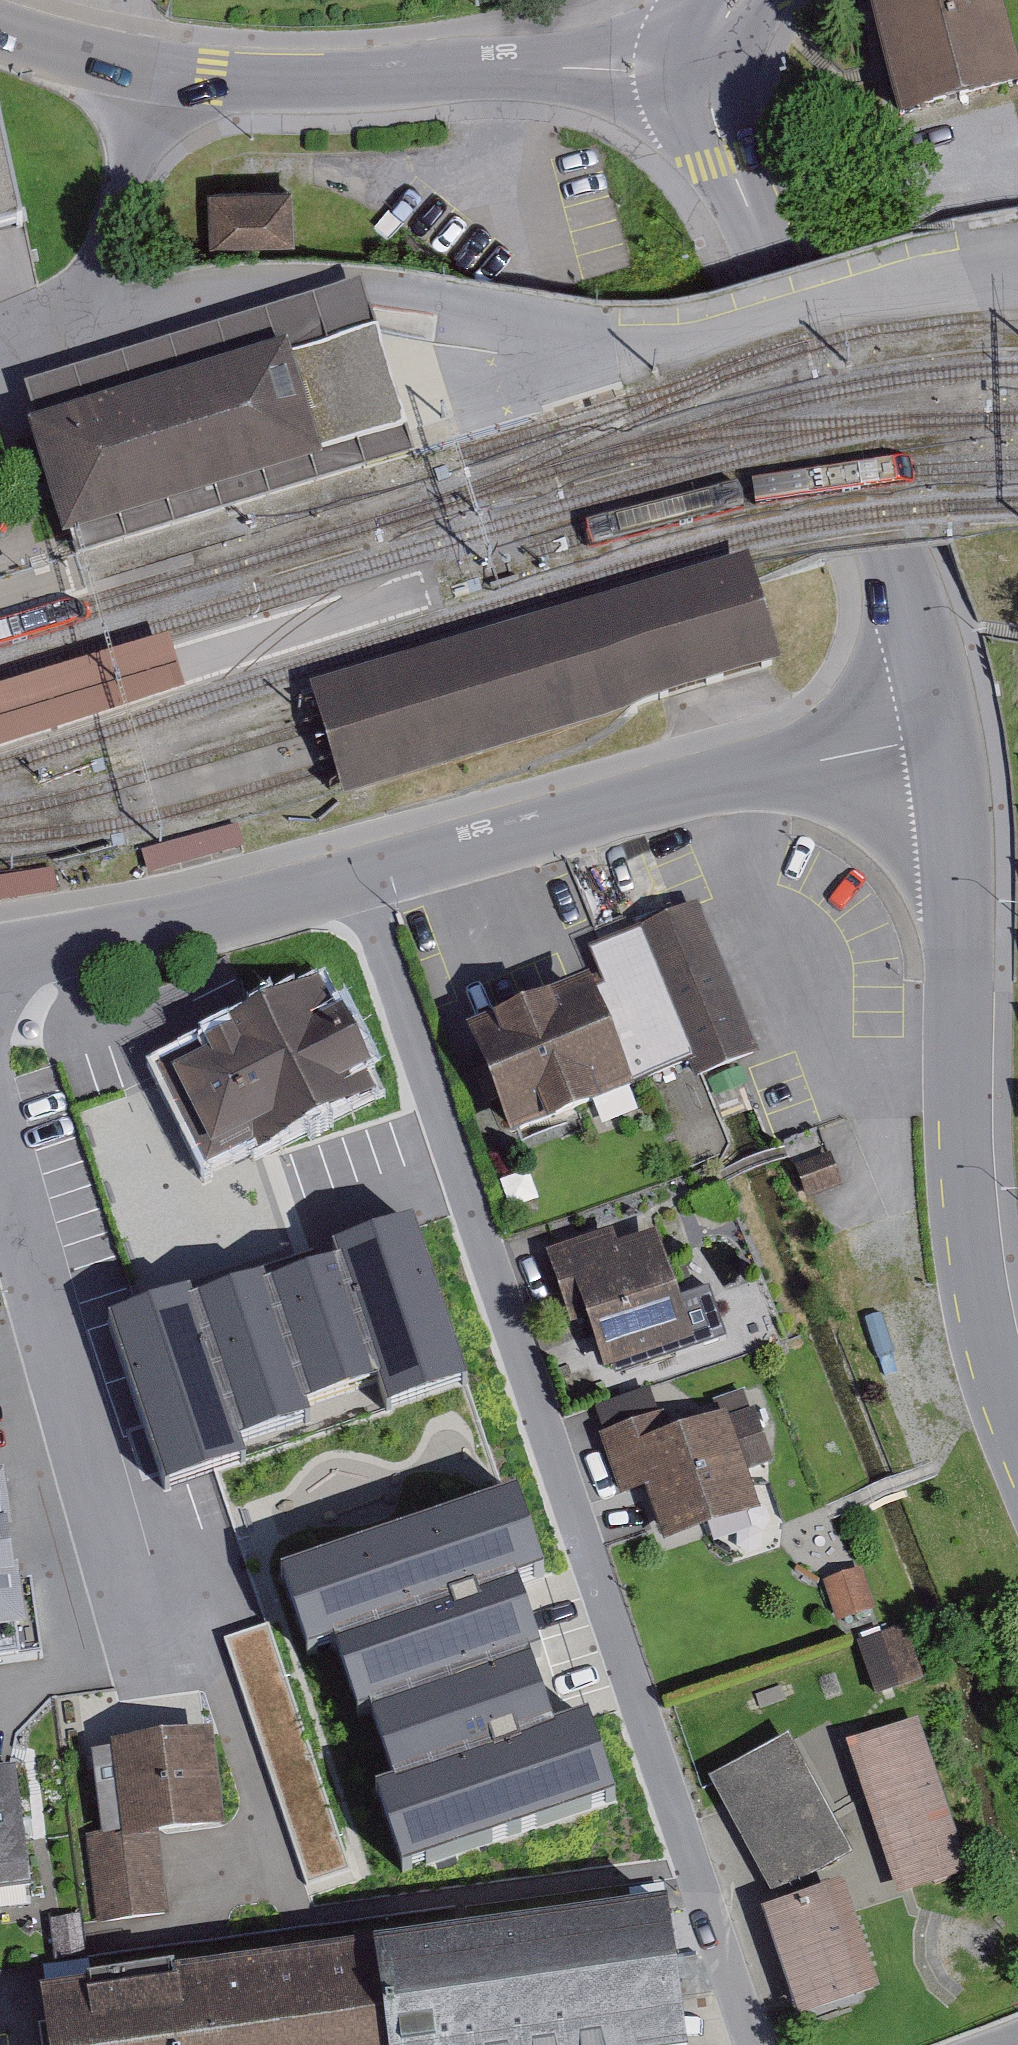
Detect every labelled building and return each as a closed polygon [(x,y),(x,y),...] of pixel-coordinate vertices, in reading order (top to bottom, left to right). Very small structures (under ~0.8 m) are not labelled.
[(898,132),(1017,100),(1017,84),(996,0),(863,0),(898,132)] [(17,231),(0,153),(0,235),(17,231)] [(291,198),(209,200),(210,246),(292,245),(291,198)] [(56,550),(59,560),(405,456),(398,436),(409,433),(377,344),(362,298),(29,402),(35,433),(22,437),(39,493),(56,550)] [(331,766),(342,807),(783,680),(749,561),(311,692),(319,724),(331,766)] [(0,701),(0,754),(184,701),(168,650),(0,701)] [(237,827),(139,853),(145,878),(243,852),(237,827)] [(0,879),(0,904),(58,895),(54,870),(0,879)] [(698,909),(590,954),(604,989),(608,988),(648,1084),(691,1066),(699,1082),(761,1059),(698,909)] [(221,1042),(155,1076),(206,1176),(254,1152),(259,1162),(377,1102),(319,988),(219,1039),(221,1042)] [(604,989),(468,1044),(513,1151),(633,1101),(629,1091),(648,1084),(608,988),(604,989)] [(841,1189),(829,1156),(793,1170),(806,1203),(841,1189)] [(191,1276),(116,1302),(171,1463),(242,1440),(234,1418),(307,1394),(303,1381),(379,1355),(388,1382),(455,1359),(406,1215),(341,1237),(345,1250),(270,1275),(266,1263),(195,1287),(191,1276)] [(613,1234),(544,1257),(570,1332),(587,1326),(605,1378),(694,1347),(656,1237),(619,1250),(613,1234)] [(645,1494),(665,1551),(761,1517),(747,1477),(773,1468),(754,1415),(728,1424),(726,1420),(680,1436),(672,1414),(597,1440),(619,1503),(645,1494)] [(517,1487),(283,1564),(309,1642),(332,1634),(355,1703),(370,1698),(396,1775),(380,1781),(404,1855),(608,1787),(584,1717),(549,1728),(522,1645),(534,1641),(512,1576),(543,1566),(517,1487)] [(42,1667),(30,1582),(14,1585),(9,1548),(14,1548),(5,1489),(0,1489),(0,1673),(42,1667)] [(861,1571),(822,1585),(837,1626),(875,1613),(861,1571)] [(906,1630),(857,1646),(875,1701),(924,1685),(906,1630)] [(970,1878),(919,1724),(846,1749),(897,1902),(970,1878)] [(215,1740),(89,1756),(99,1836),(100,1844),(123,1841),(124,1849),(160,1845),(227,1837),(215,1740)] [(851,1859),(788,1742),(708,1785),(770,1902),(851,1859)] [(30,1892),(15,1776),(0,1778),(0,1896),(30,1892)] [(86,1838),(97,1928),(169,1919),(160,1845),(124,1849),(123,1841),(100,1844),(99,1836),(86,1838)] [(846,1894),(761,1920),(798,2030),(881,2003),(846,1894)] [(36,2002),(42,2044),(686,2044),(669,1913),(36,2002)] [(81,1919),(50,1922),(53,1963),(85,1960),(81,1919)]
